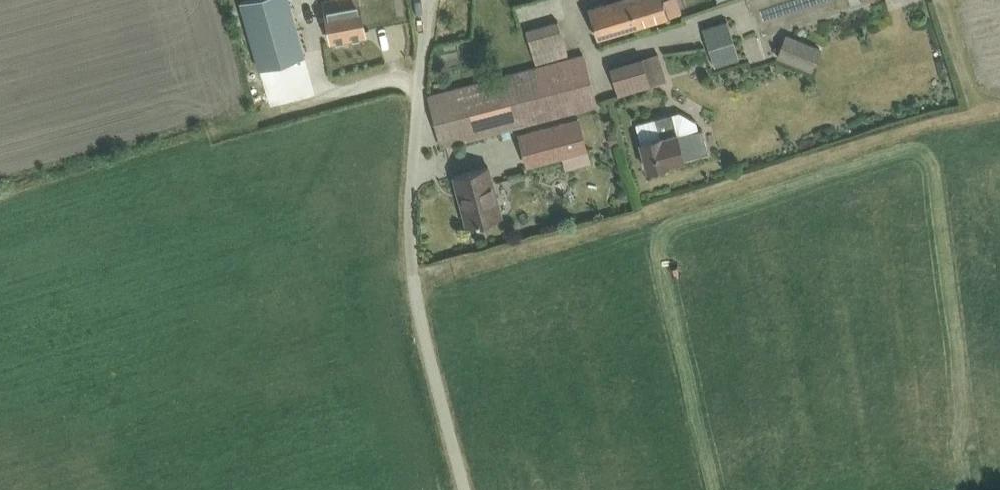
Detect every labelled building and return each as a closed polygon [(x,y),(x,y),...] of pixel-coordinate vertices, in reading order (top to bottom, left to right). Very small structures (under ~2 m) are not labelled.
[(239,2),(257,68),(302,55),(287,0),(246,0),(239,2)] [(413,41),(405,0),(326,0),(323,0),(331,40),(364,34),(367,49),(413,41)] [(613,32),(616,31),(625,28),(680,12),(676,0),(611,0),(588,7),(597,37),(613,32)] [(738,58),(727,19),(702,27),(714,66),(738,58)] [(526,30),(528,37),(536,63),(568,54),(558,20),(526,30)] [(812,71),(821,47),(785,32),(775,55),(812,71)] [(764,60),(756,36),(745,40),(753,63),(764,60)] [(618,94),(637,88),(666,80),(657,52),(609,66),(618,94)] [(509,127),(597,104),(583,54),(429,94),(441,145),(501,129),(509,127)] [(655,118),(635,123),(647,168),(667,164),(669,163),(669,162),(708,152),(702,128),(699,129),(697,122),(680,110),(671,112),(655,117),(655,118)] [(528,165),(587,150),(578,117),(519,133),(528,165)] [(509,127),(501,129),(503,136),(511,134),(509,127)] [(617,132),(609,134),(611,144),(619,142),(617,132)] [(501,214),(488,166),(454,175),(458,190),(461,190),(469,222),(466,222),(467,224),(501,214)]
